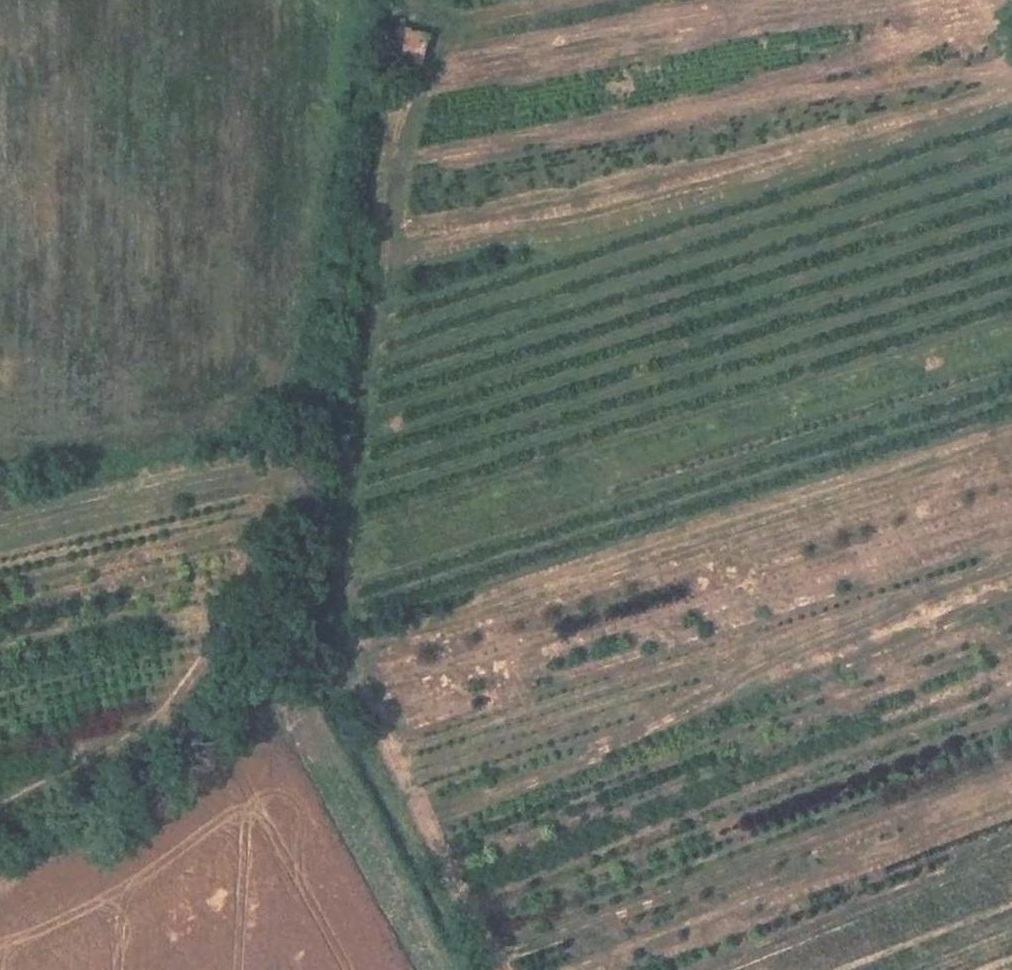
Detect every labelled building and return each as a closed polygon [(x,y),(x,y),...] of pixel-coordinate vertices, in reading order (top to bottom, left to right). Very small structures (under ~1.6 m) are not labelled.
[(393,48),(424,57),(430,31),(399,23),(393,48)]
